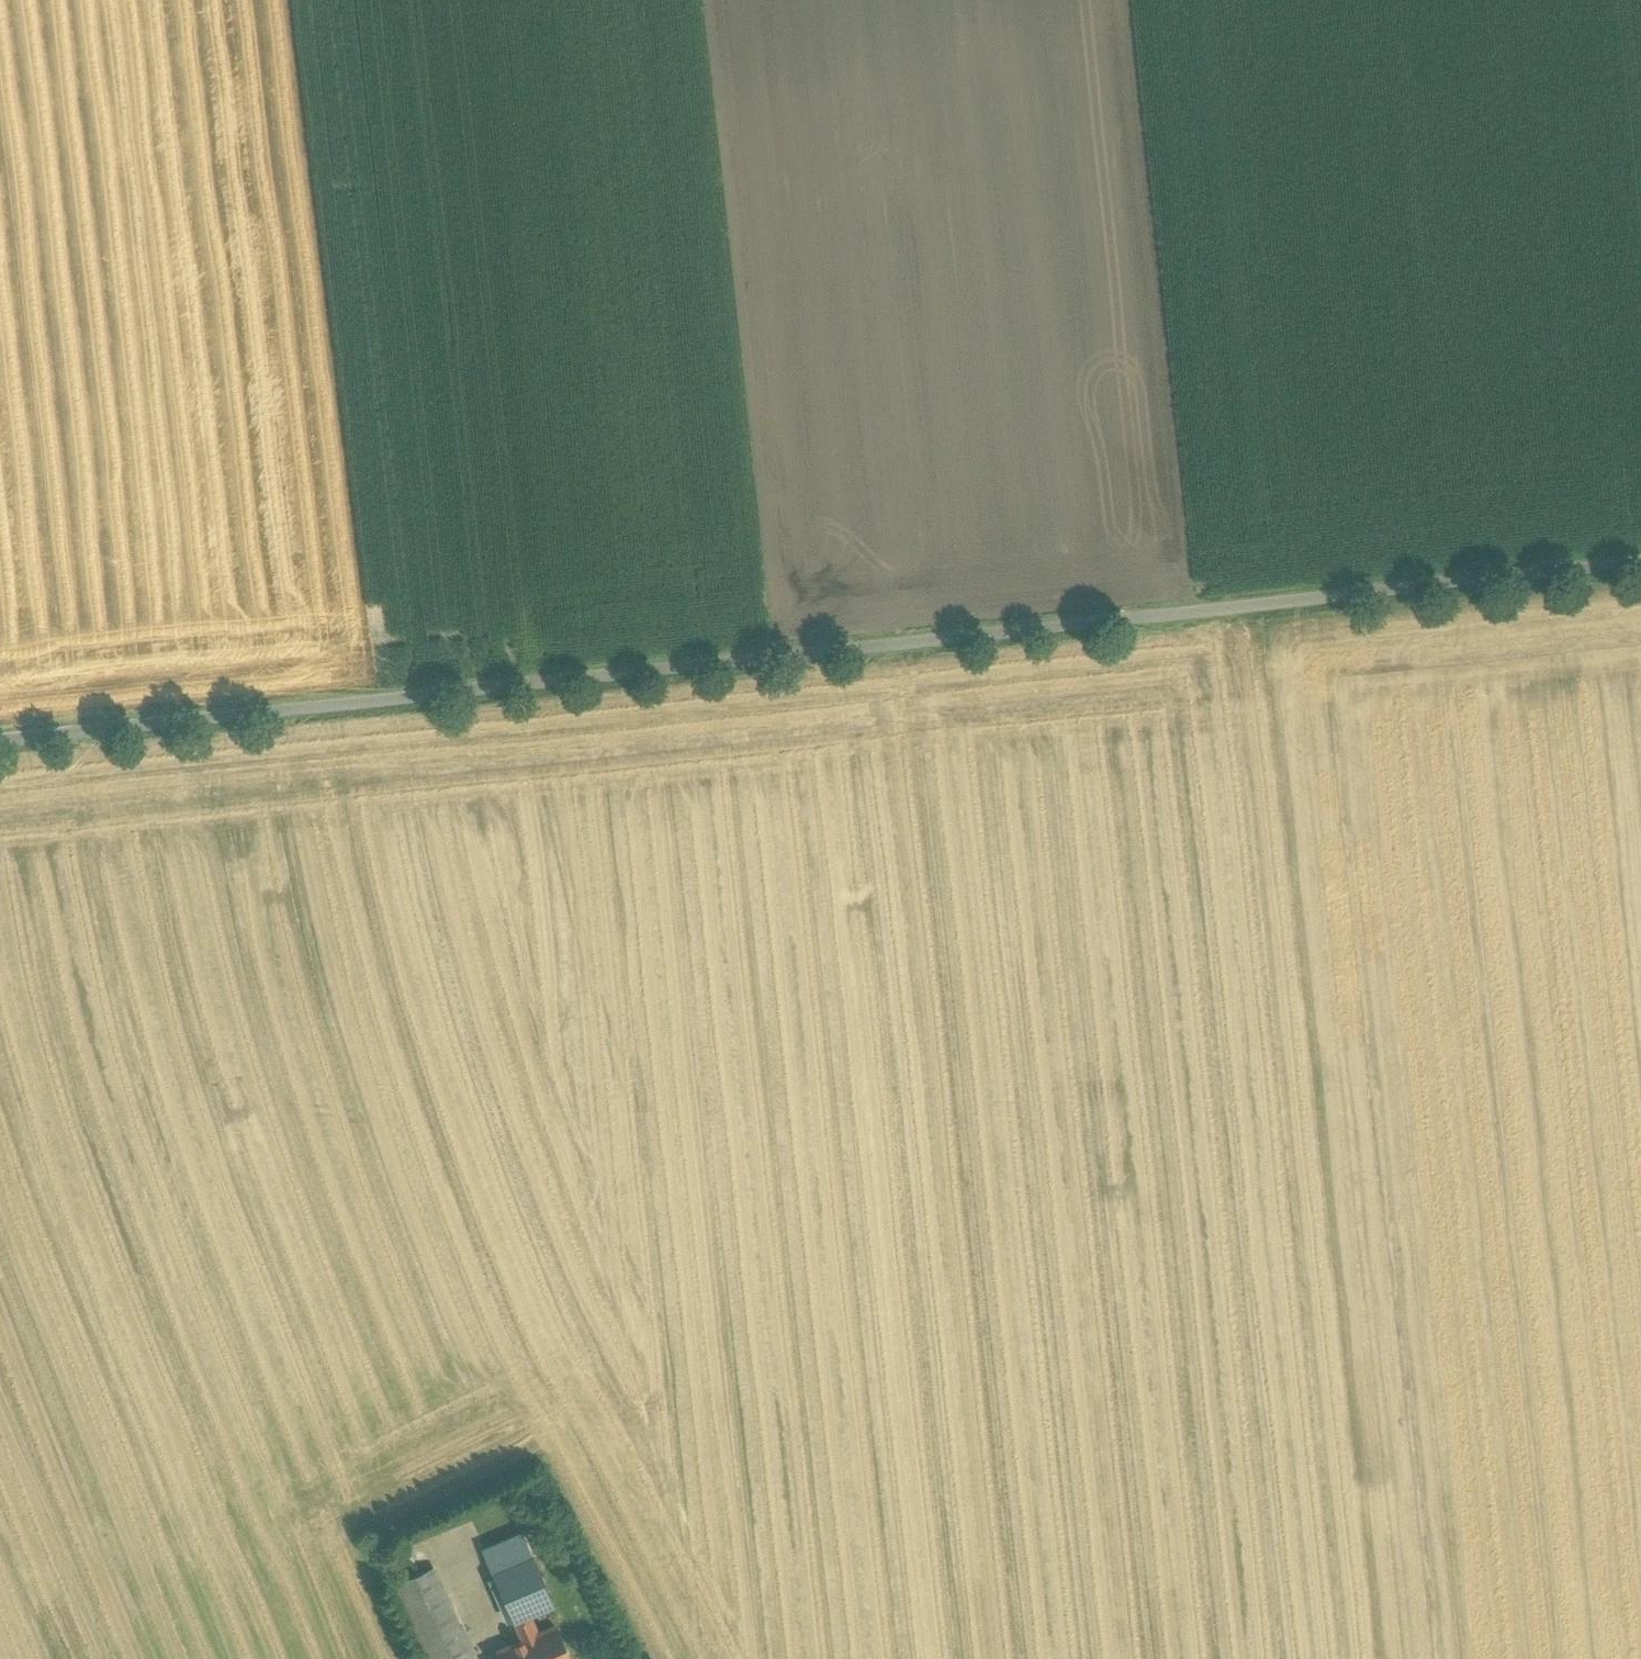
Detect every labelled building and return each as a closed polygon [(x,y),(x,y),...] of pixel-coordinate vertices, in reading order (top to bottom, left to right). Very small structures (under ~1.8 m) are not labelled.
[(555,1604),(533,1555),(494,1572),(516,1621),(534,1614),(555,1604)] [(395,1584),(429,1658),(479,1658),(437,1566),(395,1584)] [(558,1625),(541,1632),(534,1614),(516,1621),(524,1641),(497,1652),(500,1658),(572,1658),(558,1625)]
